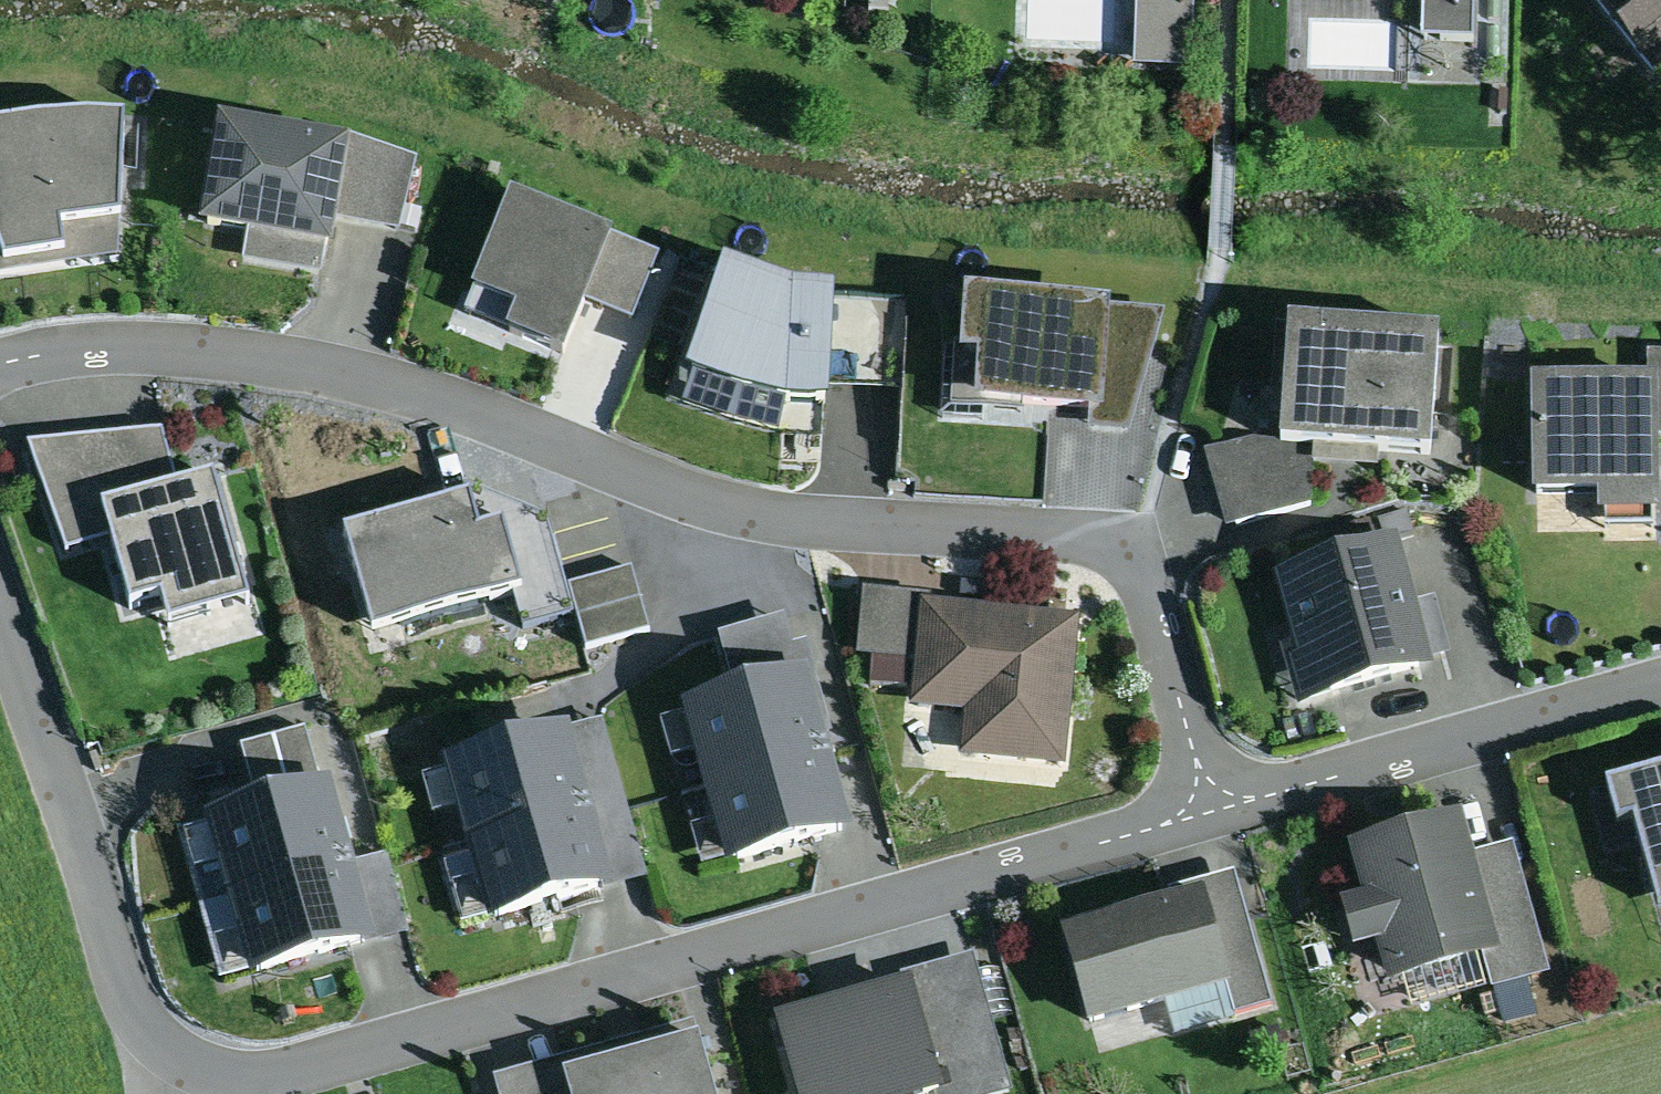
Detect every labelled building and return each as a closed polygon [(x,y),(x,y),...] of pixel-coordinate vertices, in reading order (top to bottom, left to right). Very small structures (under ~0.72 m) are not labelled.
[(1134,73),(1191,74),(1193,0),(1135,0),(1134,73)] [(1423,40),(1474,41),(1475,0),(1423,0),(1423,40)] [(1655,91),(1660,86),(1660,0),(1592,0),(1585,6),(1655,91)] [(0,136),(0,278),(119,260),(125,128),(47,130),(0,136)] [(350,152),(218,130),(200,235),(247,243),(243,265),(320,278),(324,256),(332,258),(337,226),(350,152)] [(352,141),(350,152),(337,226),(400,235),(416,163),(352,141)] [(609,243),(512,204),(467,316),(510,333),(507,339),(561,361),(584,304),(609,243)] [(610,239),(609,243),(584,304),(632,324),(659,258),(610,239)] [(725,273),(687,380),(739,399),(785,411),(830,415),(831,384),(833,297),(795,297),(725,273)] [(906,301),(833,297),(831,384),(903,387),(906,301)] [(1167,314),(966,304),(962,355),(943,353),(941,420),(1033,428),(1034,420),(1090,423),(1090,434),(1130,438),(1167,314)] [(1438,343),(1289,332),(1281,442),(1281,451),(1313,453),(1430,462),(1438,343)] [(1657,387),(1531,389),(1532,502),(1598,501),(1598,524),(1659,523),(1658,440),(1657,387)] [(162,435),(28,446),(69,549),(110,540),(130,609),(163,599),(170,626),(251,603),(215,481),(178,492),(162,435)] [(1281,451),(1281,442),(1253,440),(1205,455),(1225,534),(1310,508),(1313,453),(1281,451)] [(466,491),(472,505),(481,538),(503,532),(522,599),(531,626),(570,617),(545,524),(466,491)] [(472,505),(342,541),(370,641),(522,599),(503,532),(481,538),(472,505)] [(1397,549),(1276,583),(1294,648),(1283,651),(1299,710),(1432,674),(1397,549)] [(647,633),(632,574),(567,591),(584,650),(647,633)] [(920,597),(862,592),(856,657),(913,663),(919,604),(920,597)] [(1080,617),(919,604),(913,663),(910,709),(965,714),(961,762),(1067,770),(1080,617)] [(719,637),(737,702),(809,681),(821,722),(828,719),(806,644),(793,647),(785,618),(719,637)] [(737,702),(682,718),(703,790),(829,753),(821,722),(809,681),(737,702)] [(601,724),(570,733),(593,812),(615,888),(647,879),(601,724)] [(305,730),(240,748),(258,810),(322,792),(305,730)] [(570,733),(443,772),(466,850),(593,812),(570,733)] [(703,790),(726,870),(852,833),(829,753),(703,790)] [(1605,775),(1617,819),(1636,814),(1660,902),(1660,760),(1605,775)] [(258,810),(205,824),(226,899),(351,867),(334,790),(322,792),(258,810)] [(593,812),(466,850),(491,933),(618,896),(615,888),(593,812)] [(1459,825),(1351,856),(1366,904),(1340,912),(1354,960),(1376,953),(1389,995),(1483,967),(1499,962),(1469,860),(1459,825)] [(1514,848),(1469,860),(1499,962),(1483,967),(1491,995),(1549,978),(1514,848)] [(388,856),(351,867),(371,944),(409,933),(388,856)] [(351,867),(226,899),(249,988),(374,955),(371,944),(351,867)] [(1200,885),(1204,899),(1231,996),(1238,1020),(1274,1009),(1236,875),(1200,885)] [(1204,899),(1061,938),(1087,1035),(1231,996),(1204,899)] [(912,985),(943,1093),(1014,1093),(975,957),(909,976),(912,985)] [(775,1023),(795,1093),(943,1093),(912,985),(775,1023)] [(1524,993),(1502,998),(1507,1020),(1529,1014),(1524,993)] [(493,1085),(496,1093),(713,1093),(693,1027),(493,1085)]
